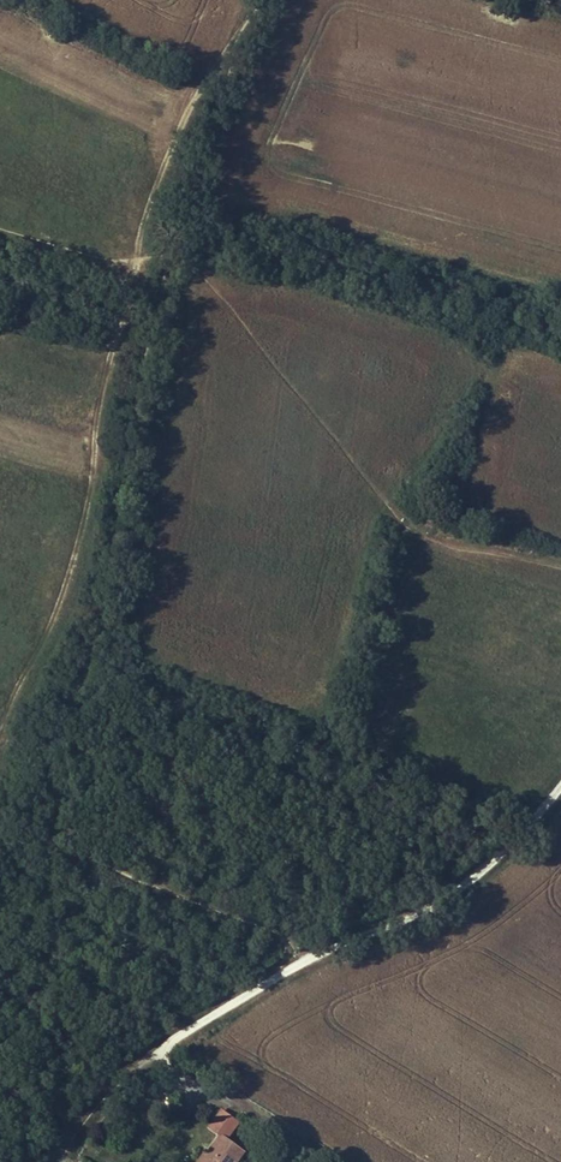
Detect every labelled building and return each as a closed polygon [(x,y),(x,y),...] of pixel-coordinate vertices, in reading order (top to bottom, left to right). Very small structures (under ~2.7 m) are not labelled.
[(243,1154),(243,1153),(221,1136),(208,1154),(206,1153),(199,1161),(237,1161),(243,1154)]
